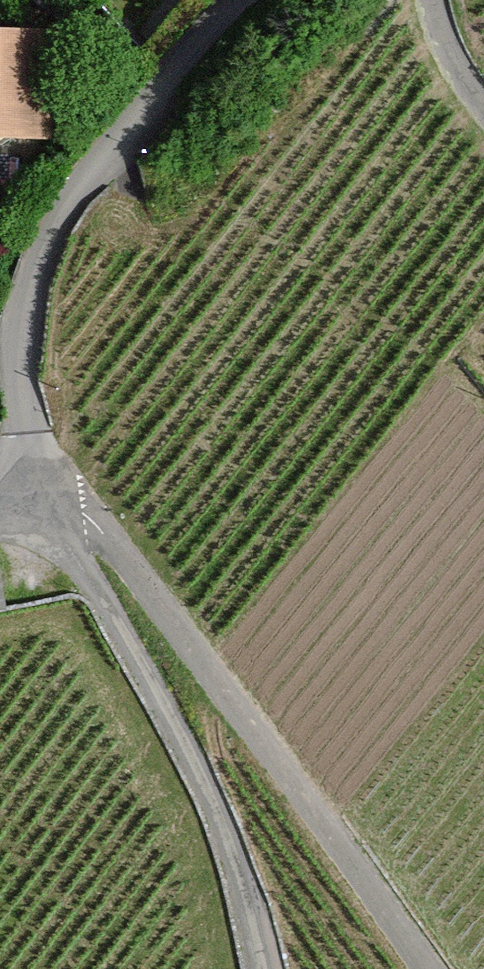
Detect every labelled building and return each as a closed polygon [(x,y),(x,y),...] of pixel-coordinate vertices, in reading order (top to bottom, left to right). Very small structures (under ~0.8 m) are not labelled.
[(1,144),(7,137),(10,129),(39,129),(41,40),(0,39),(0,144),(1,144)]
